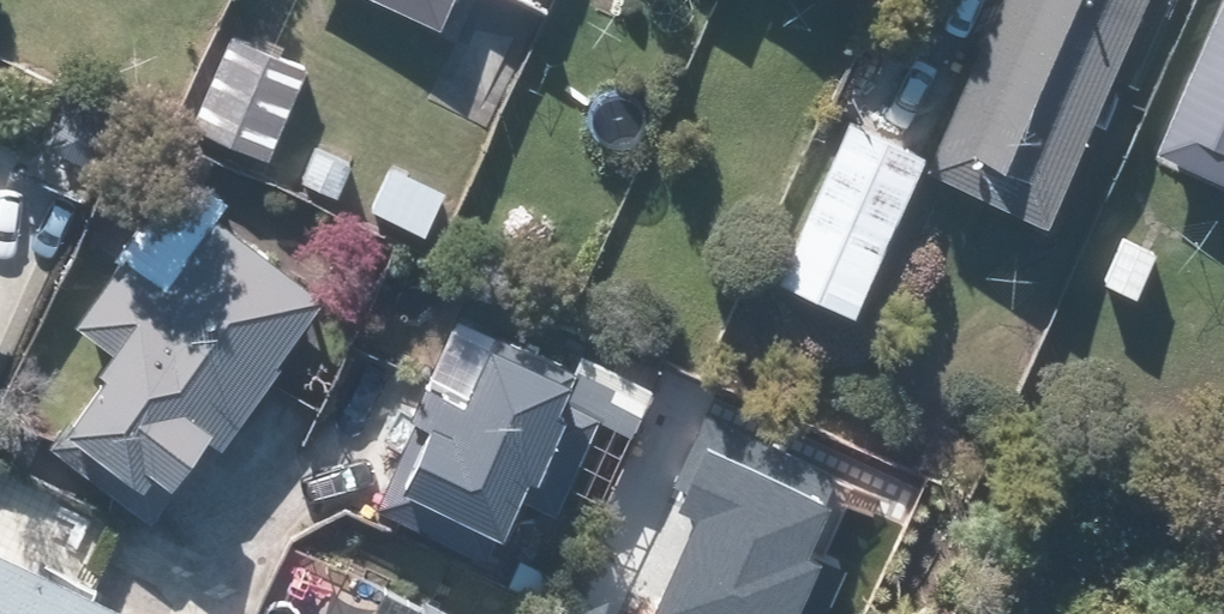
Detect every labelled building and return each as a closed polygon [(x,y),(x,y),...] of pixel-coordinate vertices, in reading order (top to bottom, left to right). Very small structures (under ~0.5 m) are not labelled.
[(462,0),(402,0),(451,22),(462,0)] [(939,160),(1064,214),(1157,0),(1008,0),(939,160)] [(1158,140),(1223,171),(1223,3),(1158,140)] [(355,163),(285,131),(314,67),(236,32),(197,116),(275,152),(270,164),(340,196),(355,163)] [(118,116),(64,95),(37,163),(91,185),(118,116)] [(936,146),(849,111),(783,272),(871,307),(936,146)] [(464,185),(396,155),(374,205),(442,235),(464,185)] [(333,285),(167,182),(20,420),(166,511),(222,422),(240,434),(333,285)] [(610,493),(666,367),(595,335),(583,363),(449,303),(418,374),(392,362),(339,481),(496,551),(511,516),(522,521),(534,495),(580,515),(593,485),(610,493)] [(829,579),(814,572),(847,507),(701,435),(665,507),(696,522),(650,613),(812,613),(829,579)] [(0,537),(0,613),(180,613),(0,537)] [(430,589),(418,613),(485,613),(430,589)] [(375,603),(370,613),(398,613),(375,603)]
